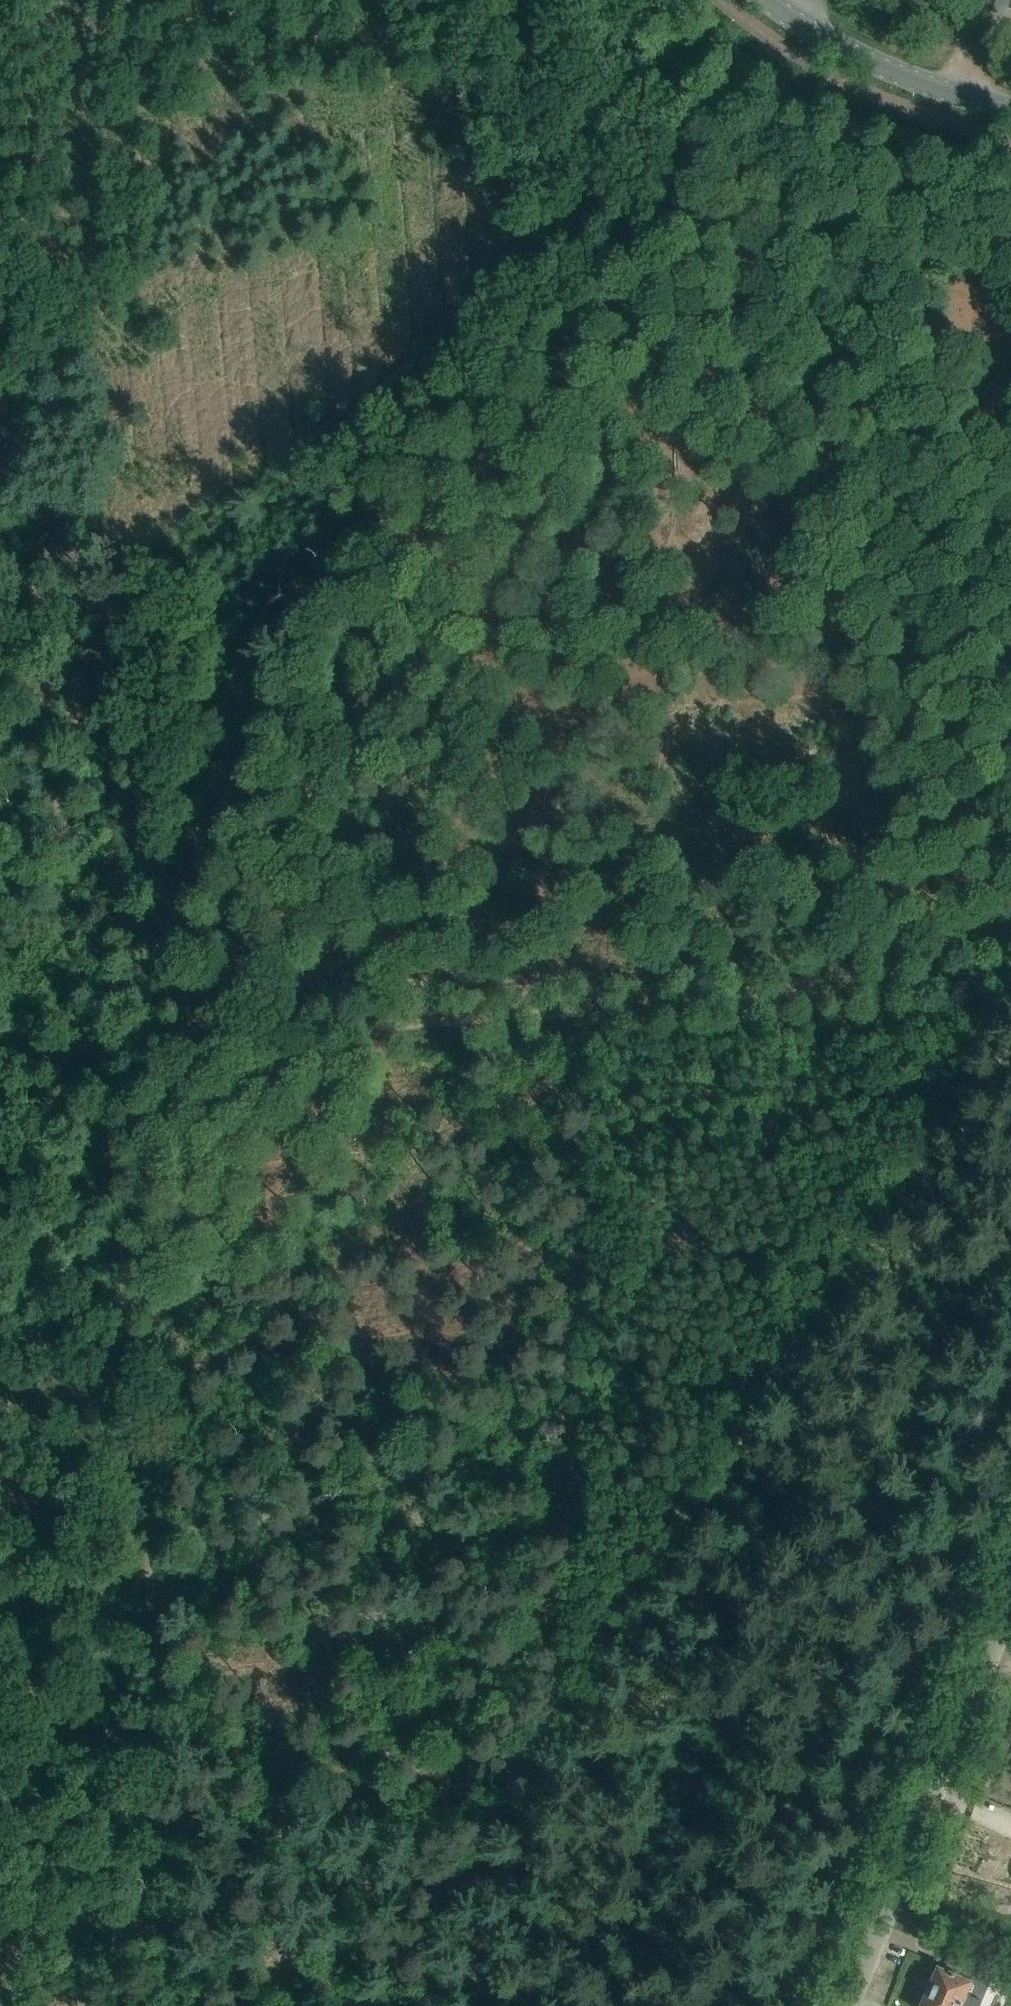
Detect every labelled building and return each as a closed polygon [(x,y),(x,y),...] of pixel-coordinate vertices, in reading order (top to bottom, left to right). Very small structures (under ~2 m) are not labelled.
[(980,7),(1003,15),(1006,7),(1010,9),(1010,0),(983,0),(980,7)] [(928,1990),(965,2005),(979,2005),(987,1989),(994,1973),(976,1966),(975,1967),(952,1957),(947,1967),(946,1971),(937,1967),(936,1970),(933,1969),(929,1979),(932,1980),(928,1990)] [(917,2005),(965,2005),(928,1990),(923,1999),(921,1998),(917,2005)]
